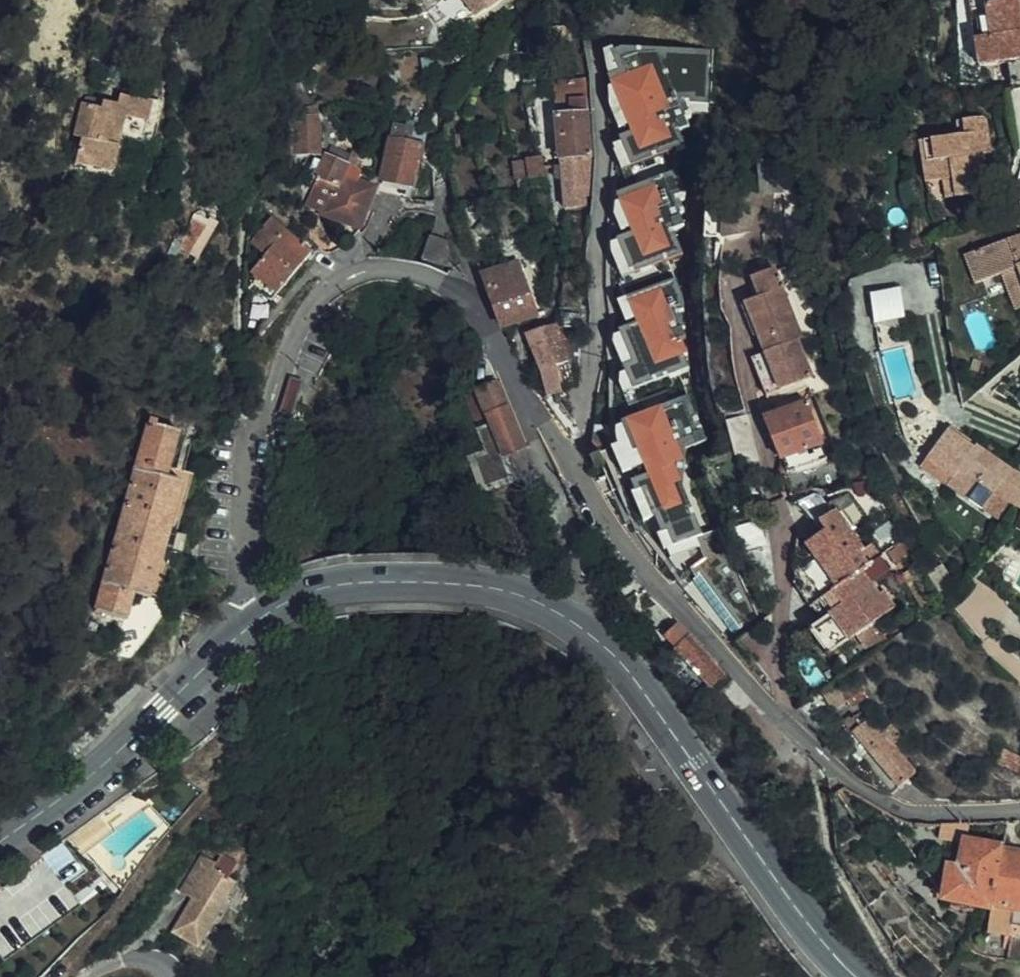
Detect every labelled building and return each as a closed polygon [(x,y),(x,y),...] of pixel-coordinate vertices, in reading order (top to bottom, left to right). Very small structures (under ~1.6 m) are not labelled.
[(459,0),(454,0),(440,9),(455,31),(472,20),(459,0)] [(472,20),(500,0),(459,0),(472,20)] [(955,90),(966,89),(967,58),(966,50),(968,50),(967,22),(973,21),(972,0),(954,0),(955,90)] [(983,12),(985,25),(969,27),(976,75),(1006,69),(1019,67),(1019,23),(1018,9),(1017,6),(983,12)] [(612,143),(620,168),(684,143),(679,131),(689,127),(686,117),(690,116),(690,112),(695,111),(710,113),(713,52),(636,45),(621,45),(613,49),(612,45),(603,49),(606,66),(608,69),(606,70),(611,83),(608,84),(609,103),(619,129),(627,125),(630,131),(618,136),(620,140),(612,143)] [(1006,69),(1009,90),(1019,88),(1019,67),(1006,69)] [(592,154),(586,80),(574,81),(555,81),(561,173),(590,171),(592,154)] [(118,94),(101,90),(100,98),(85,94),(78,122),(83,124),(76,150),(111,159),(120,124),(142,129),(150,91),(121,83),(118,94)] [(100,98),(101,90),(102,88),(88,84),(85,94),(100,98)] [(319,132),(314,110),(301,110),(297,152),(317,158),(319,132)] [(977,135),(969,136),(935,141),(938,163),(944,163),(947,182),(950,200),(994,193),(991,178),(999,177),(995,154),(1003,153),(998,123),(995,119),(990,118),(974,120),(977,135)] [(967,121),(969,136),(977,135),(974,120),(967,121)] [(412,188),(422,145),(409,143),(412,131),(394,127),(383,180),(412,188)] [(938,163),(935,141),(923,143),(929,185),(947,182),(944,163),(938,163)] [(622,170),(628,185),(674,167),(668,151),(622,170)] [(307,205),(361,226),(374,188),(368,186),(370,178),(352,171),(356,161),(350,159),(347,167),(326,160),(307,205)] [(544,176),(542,168),(540,159),(525,163),(530,180),(544,176)] [(610,250),(620,274),(681,249),(670,224),(682,220),(677,210),(683,207),(675,190),(683,187),(674,167),(628,185),(615,190),(618,199),(613,200),(612,212),(620,229),(628,225),(630,230),(615,236),(616,239),(609,241),(610,250)] [(587,195),(590,171),(561,173),(563,210),(584,210),(584,195),(587,195)] [(1001,192),(999,177),(991,178),(994,193),(1001,192)] [(768,180),(765,208),(791,211),(787,181),(768,180)] [(183,249),(202,256),(216,219),(197,212),(183,249)] [(252,269),(278,292),(318,246),(303,232),(297,239),(273,218),(253,239),(267,252),(252,269)] [(421,259),(453,265),(446,237),(428,230),(421,259)] [(972,256),(983,284),(1010,273),(1019,297),(1019,236),(972,256)] [(619,279),(625,295),(673,275),(674,275),(667,259),(619,279)] [(490,272),(484,275),(503,327),(536,315),(521,270),(510,274),(505,268),(497,270),(495,262),(487,265),(490,272)] [(760,297),(744,303),(764,354),(751,359),(767,397),(813,380),(798,342),(802,340),(788,306),(797,301),(787,274),(789,268),(775,273),(773,268),(751,277),(760,297)] [(272,299),(278,292),(252,269),(251,281),(272,299)] [(636,323),(618,329),(631,360),(622,364),(631,387),(686,364),(682,352),(686,350),(680,335),(684,334),(674,309),(682,306),(682,294),(673,275),(625,295),(616,299),(624,320),(633,316),(636,323)] [(903,316),(898,287),(870,292),(876,321),(903,316)] [(564,329),(575,329),(589,329),(589,314),(564,315),(564,329)] [(569,362),(557,326),(526,335),(538,368),(547,396),(561,392),(554,367),(569,362)] [(304,380),(298,378),(293,376),(287,395),(296,398),(298,398),(304,380)] [(479,389),(489,413),(508,406),(497,381),(479,389)] [(477,418),(489,413),(479,389),(468,393),(477,418)] [(685,393),(619,419),(621,422),(614,424),(617,442),(609,444),(620,470),(641,464),(645,473),(628,479),(633,489),(630,490),(641,516),(654,512),(659,529),(666,528),(672,544),(696,536),(702,534),(682,485),(684,447),(705,438),(685,393)] [(293,411),(296,398),(287,395),(283,408),(293,411)] [(781,458),(775,475),(783,476),(791,495),(812,487),(816,480),(809,464),(803,451),(822,443),(806,404),(780,413),(775,403),(761,409),(781,458)] [(493,423),(506,455),(508,454),(525,448),(508,406),(489,413),(493,423)] [(150,420),(97,609),(120,616),(128,589),(143,593),(174,477),(159,473),(172,426),(150,420)] [(506,455),(493,423),(478,429),(486,450),(468,457),(484,494),(519,479),(508,454),(506,455)] [(945,435),(963,445),(964,442),(947,431),(945,435)] [(1015,505),(1019,494),(1019,475),(1008,470),(963,445),(945,435),(921,472),(982,511),(992,494),(1015,505)] [(803,451),(809,464),(827,457),(822,443),(803,451)] [(1006,526),(1015,505),(992,494),(982,511),(1006,526)] [(850,501),(844,505),(849,513),(855,510),(850,501)] [(849,513),(844,505),(820,517),(829,532),(852,518),(849,513)] [(824,528),(820,531),(826,541),(831,538),(824,528)] [(702,534),(696,536),(704,559),(691,569),(695,576),(699,574),(740,629),(756,616),(718,529),(702,534)] [(826,541),(820,531),(808,538),(797,545),(826,594),(860,571),(875,561),(865,549),(861,552),(865,558),(857,563),(853,558),(856,556),(841,531),(831,538),(826,541)] [(173,539),(183,542),(185,535),(175,532),(173,539)] [(860,571),(826,594),(808,606),(820,621),(808,630),(827,655),(857,634),(873,622),(892,609),(881,592),(876,595),(860,571)] [(883,634),(873,622),(857,634),(868,645),(883,634)] [(708,688),(723,674),(691,643),(685,637),(671,651),(708,688)] [(848,692),(839,679),(830,686),(838,699),(843,696),(851,708),(869,695),(862,683),(848,692)] [(856,736),(905,785),(922,769),(899,746),(908,737),(894,723),(884,732),(871,719),(869,721),(861,714),(854,720),(852,718),(841,727),(853,739),(856,736)] [(1013,743),(1005,756),(1019,764),(1019,747),(1013,743)] [(74,898),(87,889),(84,885),(98,875),(82,858),(71,845),(85,835),(96,847),(117,832),(104,815),(67,841),(0,890),(0,952),(74,898)] [(82,858),(96,847),(85,835),(71,845),(82,858)] [(1001,850),(1001,847),(963,841),(961,859),(959,869),(948,867),(944,901),(991,907),(1001,850)] [(1001,850),(991,907),(986,931),(1010,936),(1012,926),(1019,927),(1019,853),(1001,850)] [(201,880),(189,900),(169,932),(197,948),(236,884),(210,869),(213,864),(199,857),(189,872),(191,873),(201,880)] [(961,859),(950,857),(948,867),(959,869),(961,859)] [(178,892),(189,900),(201,880),(191,873),(178,892)] [(102,879),(98,875),(84,885),(87,889),(74,898),(78,904),(89,894),(99,883),(102,879)] [(2,962),(80,907),(78,904),(74,898),(0,952),(0,959),(2,962)]
